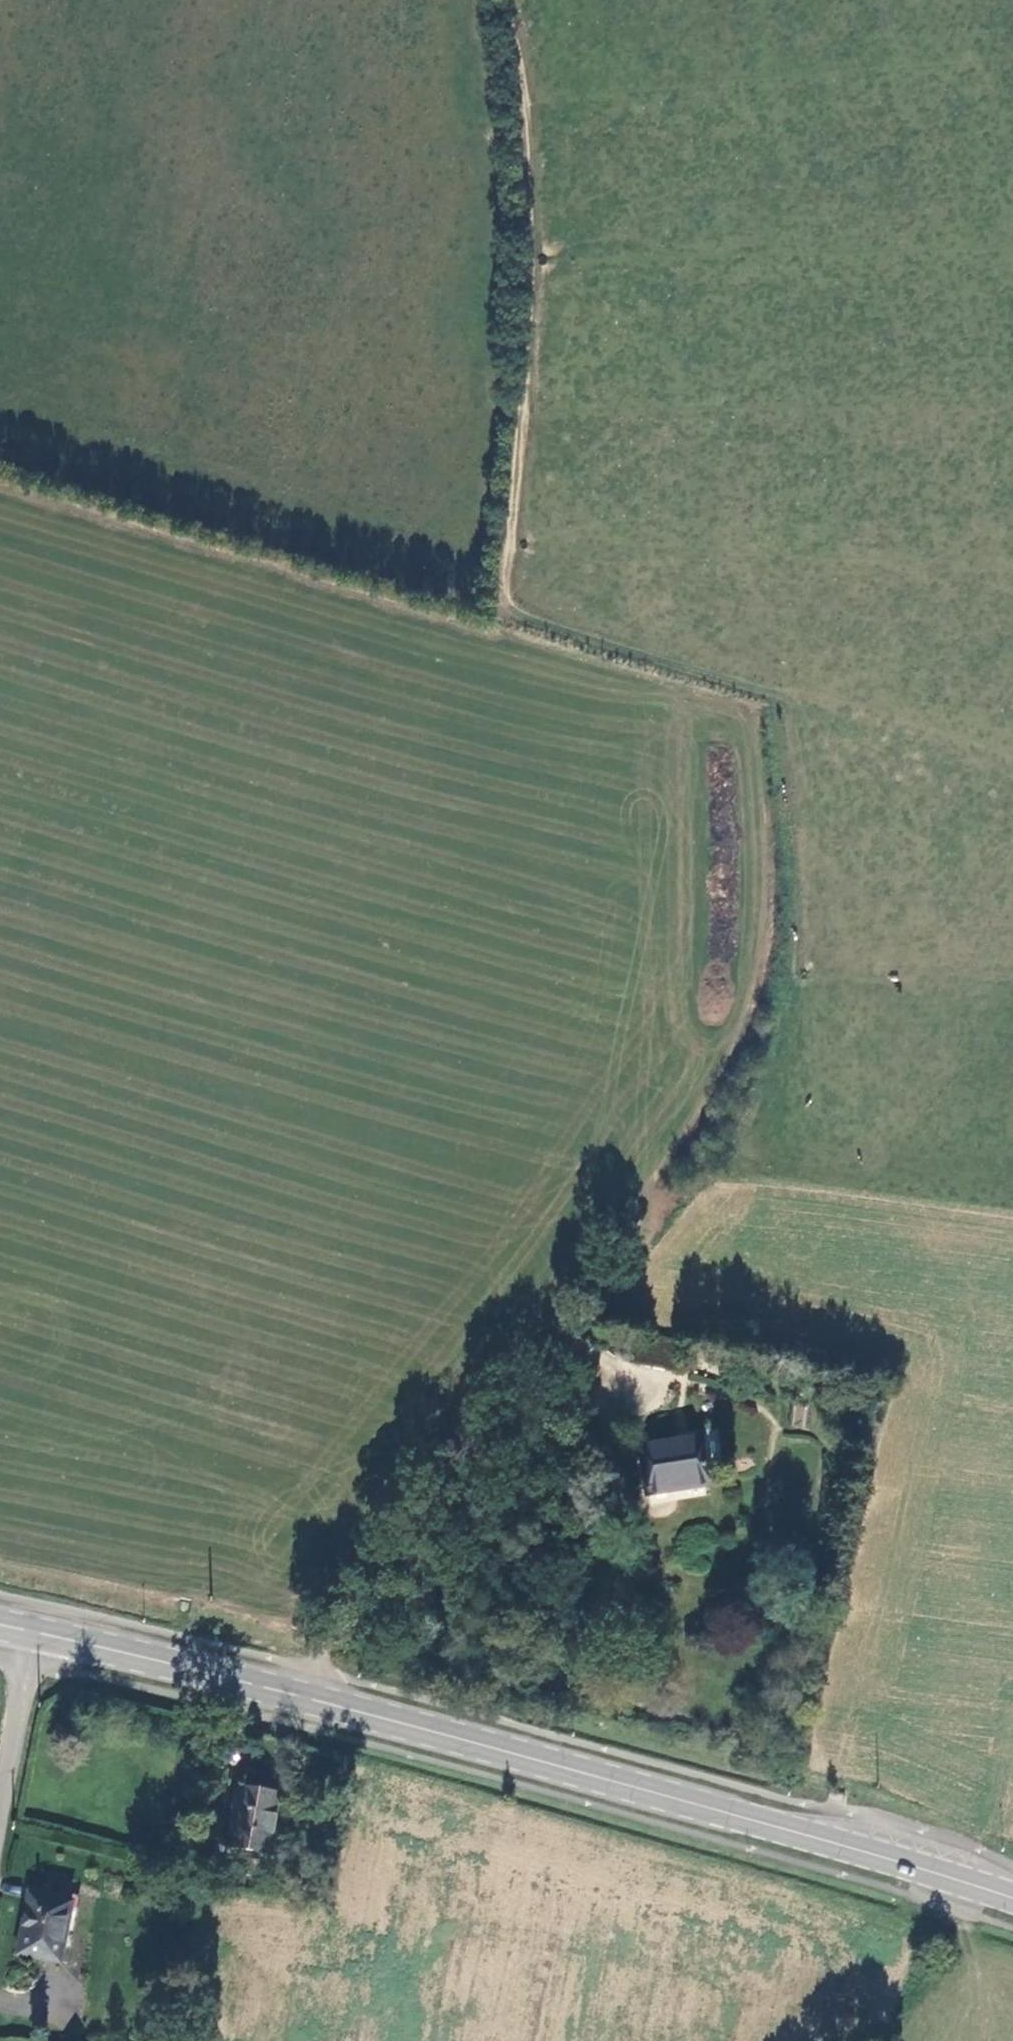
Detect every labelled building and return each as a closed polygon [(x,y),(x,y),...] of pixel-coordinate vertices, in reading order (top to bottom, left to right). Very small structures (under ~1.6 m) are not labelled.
[(707,1481),(697,1436),(640,1449),(650,1494),(707,1481)] [(262,1870),(276,1809),(235,1799),(220,1858),(262,1870)] [(57,1969),(64,1903),(17,1898),(10,1964),(57,1969)] [(67,2024),(65,1991),(49,1992),(52,2025),(67,2024)]
